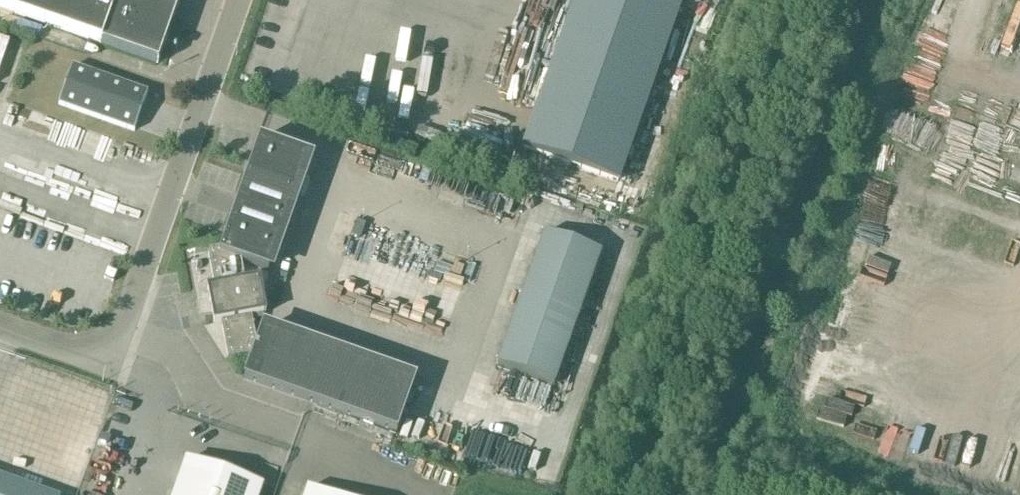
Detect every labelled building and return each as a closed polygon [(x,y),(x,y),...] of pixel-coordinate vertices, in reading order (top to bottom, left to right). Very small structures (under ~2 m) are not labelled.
[(169,32),(78,0),(0,0),(0,9),(158,64),(169,32)] [(169,32),(180,0),(78,0),(169,32)] [(521,149),(619,184),(685,0),(574,0),(521,149)] [(58,105),(134,132),(147,94),(72,67),(58,105)] [(388,71),(378,122),(407,127),(417,77),(388,71)] [(47,140),(64,144),(69,125),(51,121),(47,140)] [(241,262),(268,271),(308,156),(259,139),(221,248),(207,251),(214,288),(207,289),(214,324),(221,322),(228,359),(252,355),(244,380),(396,433),(414,384),(261,331),(256,344),(251,317),(265,314),(259,280),(245,282),(241,262)] [(53,160),(49,169),(72,178),(75,168),(53,160)] [(601,253),(544,233),(497,366),(554,386),(601,253)] [(534,405),(541,384),(520,378),(513,398),(534,405)] [(261,485),(185,458),(172,494),(257,494),(261,485)] [(0,477),(0,494),(49,494),(0,477)]
